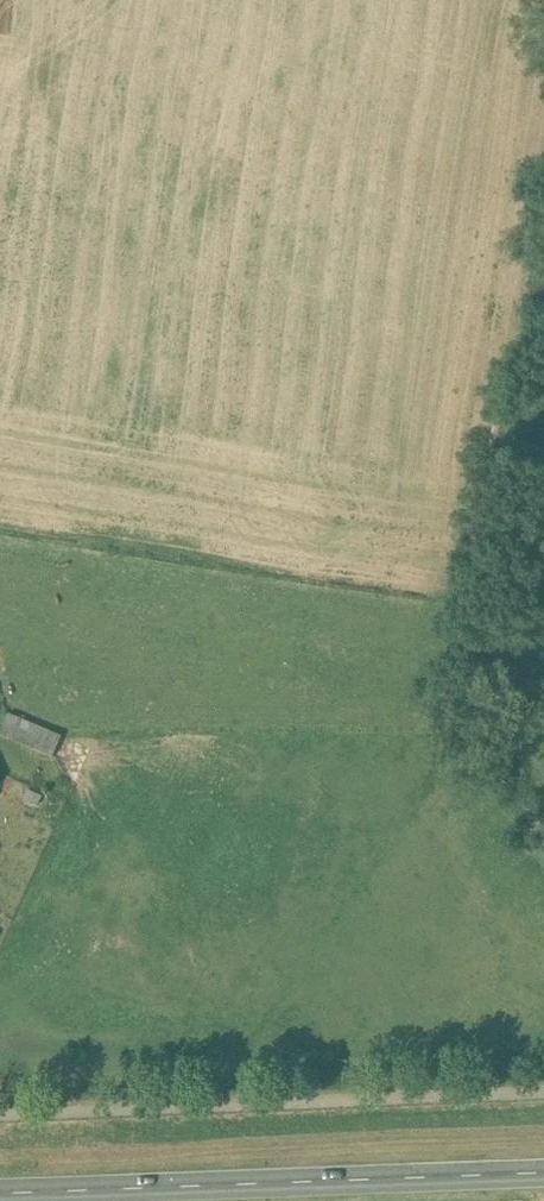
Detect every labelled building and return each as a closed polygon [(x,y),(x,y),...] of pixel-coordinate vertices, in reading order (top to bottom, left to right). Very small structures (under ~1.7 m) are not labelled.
[(0,735),(53,758),(62,737),(62,736),(9,713),(0,735)]
